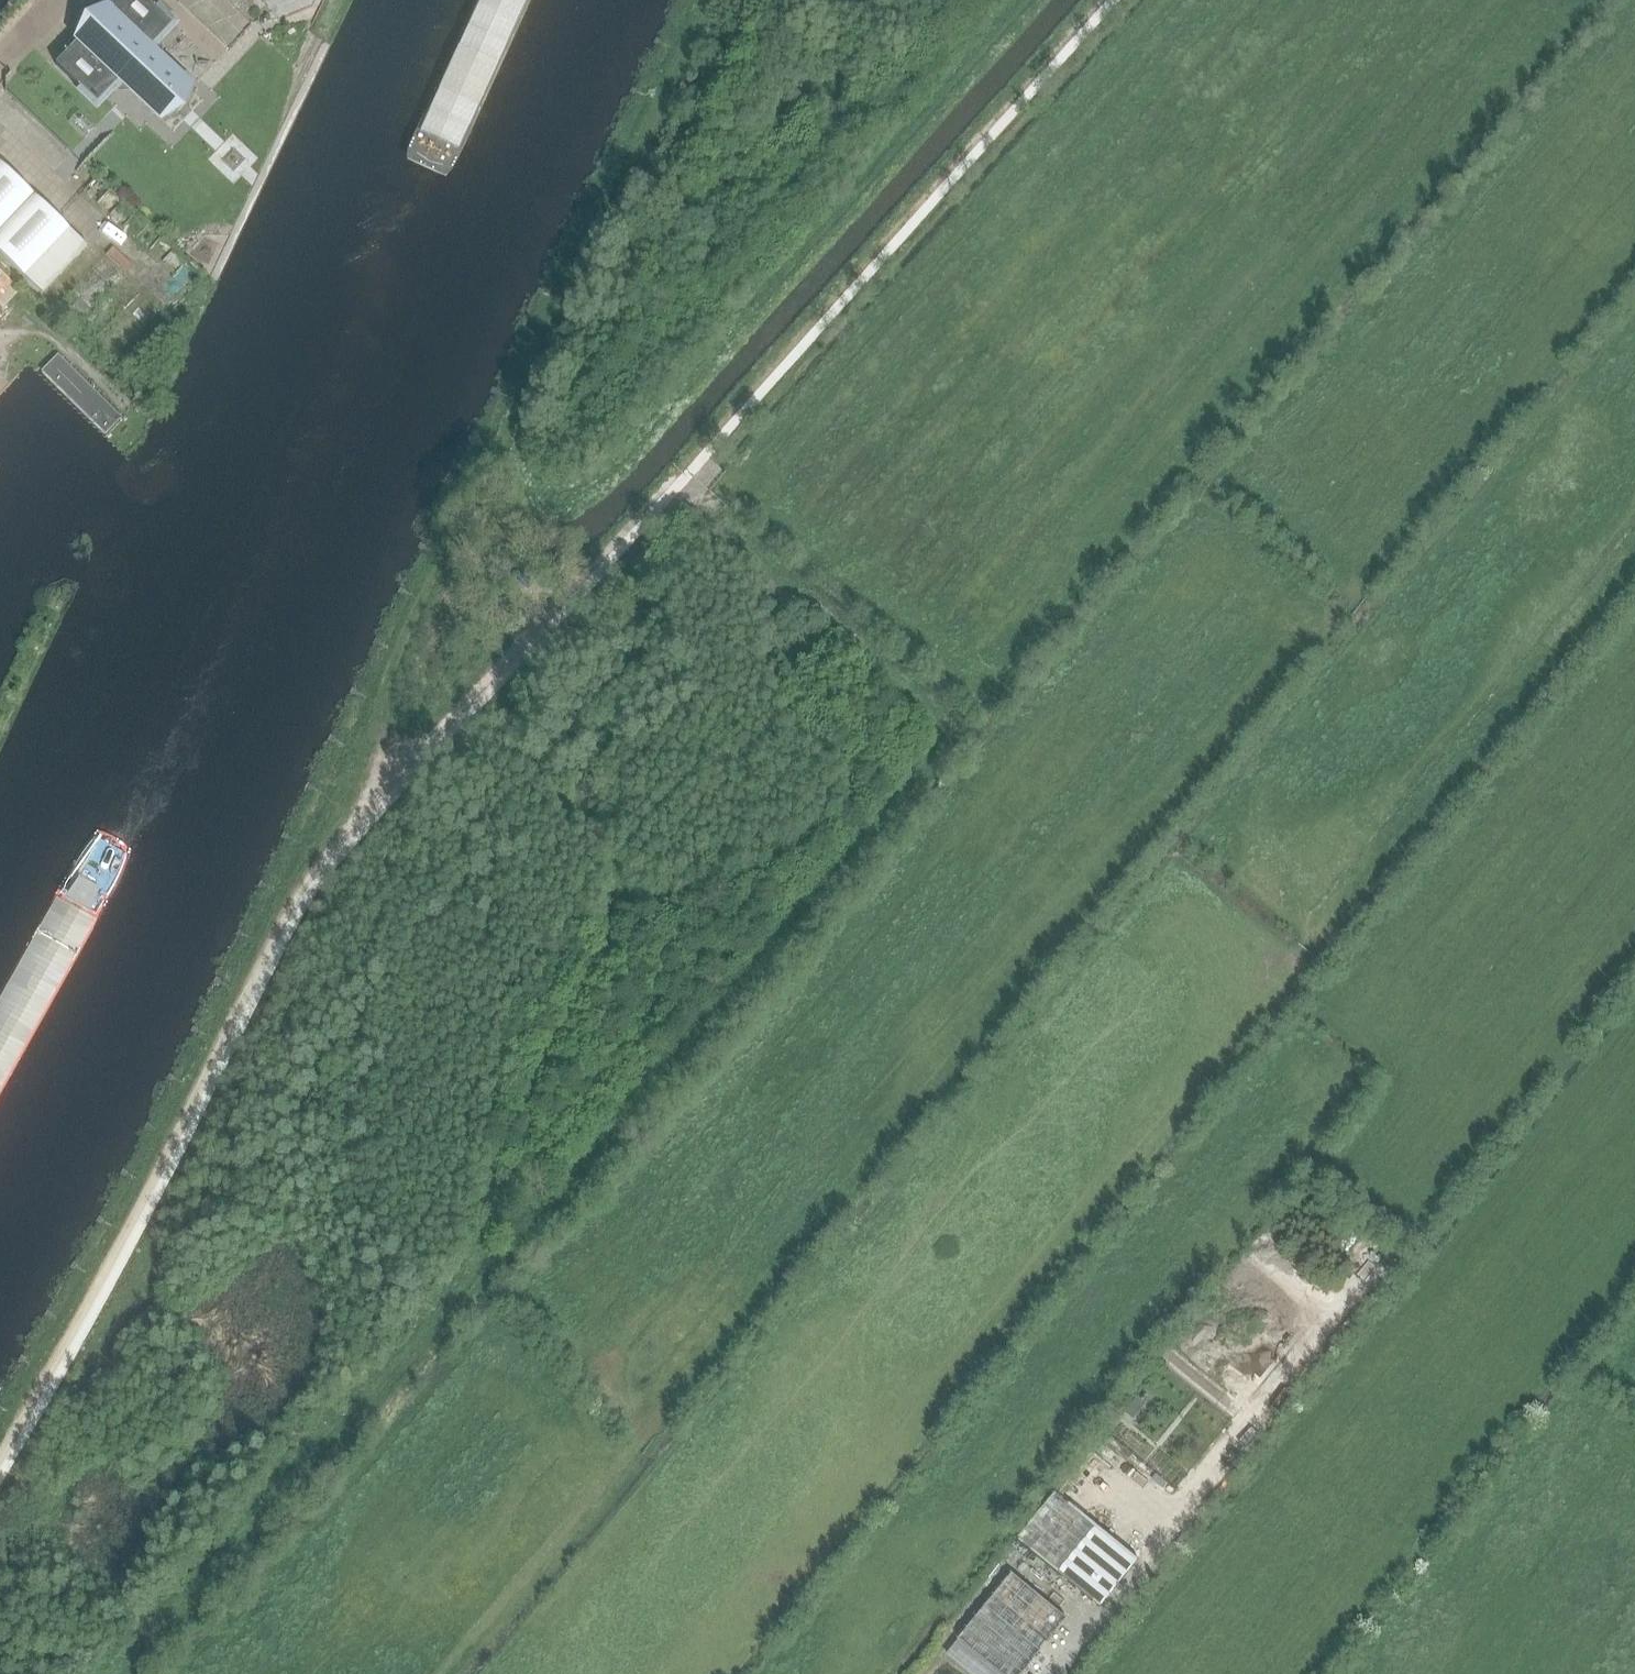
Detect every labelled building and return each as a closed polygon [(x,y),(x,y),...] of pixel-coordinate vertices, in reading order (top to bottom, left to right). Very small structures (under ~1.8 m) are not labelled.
[(55,64),(97,103),(121,78),(157,113),(184,85),(147,50),(171,24),(146,0),(116,0),(108,9),(107,9),(77,40),(78,41),(55,64)] [(67,221),(0,158),(0,250),(21,270),(67,221)] [(7,310),(27,288),(0,263),(0,304),(7,310)] [(150,416),(76,349),(45,381),(118,452),(150,416)] [(464,521),(476,526),(482,512),(470,507),(464,521)] [(1139,1560),(1097,1526),(1058,1574),(1099,1607),(1139,1560)] [(1013,1574),(959,1640),(1001,1673),(1019,1673),(1065,1617),(1013,1574)]
